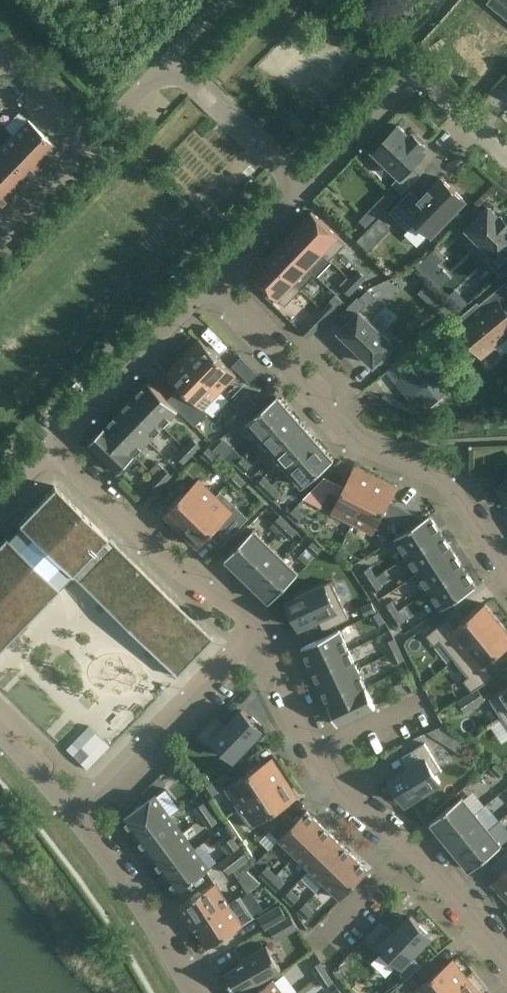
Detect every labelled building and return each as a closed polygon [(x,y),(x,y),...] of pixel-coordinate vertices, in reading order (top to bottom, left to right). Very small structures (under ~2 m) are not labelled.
[(13,134),(41,162),(56,147),(28,119),(13,134)] [(393,183),(403,192),(421,173),(413,165),(426,151),(424,148),(426,145),(413,133),(411,135),(399,124),(374,150),(400,175),(393,183)] [(41,162),(13,134),(0,148),(0,150),(27,177),(41,162)] [(13,191),(27,177),(0,150),(0,179),(13,191)] [(390,211),(409,229),(418,220),(432,234),(466,200),(443,177),(431,189),(430,188),(420,198),(411,189),(390,211)] [(13,191),(0,179),(0,205),(13,191)] [(387,190),(360,217),(368,224),(395,198),(387,190)] [(502,215),(500,217),(490,207),(484,213),(482,211),(473,221),(474,223),(469,229),(492,251),(486,258),(502,274),(506,270),(506,220),(502,215)] [(312,210),(296,227),(330,259),(331,259),(346,243),(312,210)] [(391,227),(379,216),(368,228),(356,239),(368,250),(391,227)] [(296,227),(282,241),(309,267),(309,268),(316,274),(317,276),(333,260),(331,259),(330,259),(296,227)] [(282,241),(268,256),(295,282),(296,282),(302,288),(316,274),(309,268),(309,267),(282,241)] [(426,273),(434,264),(439,259),(433,252),(419,266),(426,273)] [(268,256),(252,272),(286,305),(302,288),(296,282),(295,282),(268,256)] [(359,270),(351,279),(358,286),(366,278),(359,270)] [(358,286),(351,279),(343,287),(350,294),(358,286)] [(506,283),(474,309),(472,307),(458,319),(465,327),(461,330),(482,355),(506,335),(506,284),(506,283)] [(370,286),(361,296),(368,303),(378,293),(370,286)] [(341,313),(350,322),(341,331),(353,343),(362,353),(362,352),(375,364),(379,360),(382,362),(393,351),(390,348),(394,344),(360,311),(367,304),(358,296),(341,313)] [(454,308),(442,297),(434,305),(446,316),(454,308)] [(330,316),(338,307),(330,300),(322,309),(330,316)] [(330,316),(322,309),(314,317),(321,324),(330,316)] [(200,338),(183,355),(221,391),(237,374),(200,338)] [(167,372),(189,394),(177,407),(196,425),(209,411),(205,407),(221,391),(183,355),(167,372)] [(436,364),(428,355),(415,365),(407,356),(386,373),(394,383),(396,382),(411,399),(419,392),(430,406),(449,390),(431,368),(436,364)] [(233,365),(250,382),(259,373),(242,356),(233,365)] [(149,381),(134,397),(164,426),(179,410),(149,381)] [(263,439),(293,412),(278,396),(248,422),(263,439)] [(120,412),(149,441),(164,426),(134,397),(120,412)] [(105,426),(135,455),(149,441),(120,412),(105,426)] [(276,454),(306,428),(293,412),(263,439),(276,454)] [(120,471),(135,455),(105,426),(98,434),(97,433),(91,439),(92,440),(90,442),(120,471)] [(289,469),(320,443),(306,428),(276,454),(289,469)] [(185,447),(193,454),(201,445),(194,438),(185,447)] [(222,458),(233,446),(224,438),(213,449),(222,458)] [(320,443),(289,469),(304,486),(334,460),(320,443)] [(218,455),(209,446),(202,454),(211,462),(218,455)] [(193,454),(185,447),(177,455),(184,462),(193,454)] [(252,464),(244,456),(237,463),(245,472),(252,464)] [(158,461),(150,470),(157,476),(164,483),(172,475),(165,468),(158,461)] [(332,512),(353,522),(374,481),(376,476),(355,466),(332,512)] [(246,481),(237,473),(230,480),(239,489),(246,481)] [(157,476),(149,485),(156,492),(164,483),(157,476)] [(257,483),(266,491),(273,484),(264,476),(257,483)] [(331,487),(320,483),(326,477),(325,476),(304,497),(321,506),(331,487)] [(425,518),(391,501),(398,487),(376,476),(374,481),(353,522),(374,533),(384,514),(410,527),(425,518)] [(185,527),(216,495),(199,478),(165,514),(182,530),(185,527)] [(498,491),(506,506),(506,481),(500,485),(502,489),(498,491)] [(273,484),(266,491),(274,500),(281,492),(273,484)] [(18,522),(0,541),(0,648),(59,587),(58,586),(71,573),(176,676),(212,638),(54,485),(18,522)] [(185,527),(182,530),(198,545),(199,546),(211,534),(222,545),(249,517),(238,507),(233,511),(216,495),(185,527)] [(304,515),(296,507),(288,514),(297,522),(304,515)] [(274,522),(282,531),(289,523),(281,515),(274,522)] [(395,537),(407,556),(442,533),(430,515),(425,518),(410,527),(395,537)] [(289,523),(282,531),(290,539),(297,531),(289,523)] [(242,572),(269,544),(254,529),(226,558),(242,572)] [(418,573),(453,550),(442,533),(407,556),(418,573)] [(323,548),(314,540),(307,547),(316,555),(323,548)] [(256,587),(284,558),(269,544),(242,572),(256,587)] [(418,573),(429,590),(464,568),(453,550),(418,573)] [(284,558),(256,587),(271,601),(299,573),(284,558)] [(361,572),(368,582),(376,576),(370,566),(361,572)] [(464,568),(429,590),(442,609),(476,586),(464,568)] [(376,576),(368,582),(374,591),(383,586),(376,576)] [(349,618),(332,581),(307,592),(306,590),(295,596),(296,598),(288,601),(290,604),(287,605),(293,617),(295,616),(300,627),(319,618),(324,630),(349,618)] [(390,616),(398,610),(392,600),(384,606),(390,616)] [(455,658),(500,621),(485,603),(454,629),(446,620),(427,635),(436,645),(440,641),(455,658)] [(405,620),(398,610),(390,616),(396,626),(405,620)] [(386,621),(379,611),(370,616),(377,626),(386,621)] [(500,621),(455,658),(469,676),(464,680),(473,690),(493,677),(484,666),(506,646),(506,629),(500,621)] [(312,667),(349,649),(340,629),(302,647),(312,667)] [(386,642),(391,653),(400,648),(395,638),(386,642)] [(400,648),(391,653),(395,663),(405,658),(400,648)] [(349,649),(312,667),(320,686),(358,668),(349,649)] [(358,668),(320,686),(329,704),(367,686),(358,668)] [(418,686),(413,675),(403,679),(409,690),(418,686)] [(376,707),(367,686),(329,704),(334,714),(333,714),(336,722),(337,721),(339,724),(376,707)] [(503,718),(506,715),(506,687),(490,698),(503,718)] [(486,698),(479,688),(459,701),(466,711),(486,698)] [(251,718),(242,710),(228,724),(218,714),(198,734),(210,745),(215,740),(234,759),(263,729),(260,727),(262,725),(253,716),(251,718)] [(455,734),(445,728),(433,734),(448,744),(455,734)] [(72,754),(83,743),(77,737),(66,749),(72,754)] [(442,770),(425,743),(402,757),(409,768),(391,779),(398,789),(396,791),(402,801),(404,800),(406,803),(413,798),(414,800),(425,794),(424,792),(441,781),(436,774),(442,770)] [(98,757),(92,751),(81,763),(87,769),(98,757)] [(282,780),(286,777),(273,757),(225,788),(238,808),(282,780)] [(167,767),(176,775),(183,768),(174,760),(167,767)] [(506,769),(497,761),(490,769),(499,777),(506,769)] [(298,797),(286,777),(282,780),(238,808),(251,828),(298,797)] [(219,791),(212,781),(203,787),(210,797),(219,791)] [(171,815),(156,795),(124,818),(139,839),(171,815)] [(432,821),(445,838),(476,812),(463,796),(432,821)] [(211,811),(205,801),(196,807),(203,817),(211,811)] [(279,838),(296,854),(323,826),(307,810),(296,821),(279,838)] [(203,817),(209,827),(218,821),(211,811),(203,817)] [(489,828),(476,812),(445,838),(458,853),(489,828)] [(279,838),(296,821),(287,813),(271,830),(279,838)] [(139,839),(151,855),(183,831),(171,815),(139,839)] [(296,854),(310,868),(338,840),(323,826),(296,854)] [(502,845),(489,828),(458,853),(471,870),(502,845)] [(163,871),(195,848),(183,831),(151,855),(163,871)] [(232,852),(240,846),(233,836),(225,842),(232,852)] [(310,868),(325,883),(353,854),(338,840),(310,868)] [(229,873),(249,858),(241,847),(221,862),(229,873)] [(163,871),(178,892),(210,868),(195,848),(163,871)] [(353,854),(325,883),(341,898),(369,870),(353,854)] [(269,882),(276,874),(268,866),(260,873),(269,882)] [(492,883),(493,884),(506,899),(506,868),(492,883)] [(276,874),(269,882),(278,890),(285,883),(276,874)] [(230,903),(229,902),(216,882),(178,907),(192,929),(195,927),(195,926),(230,903)] [(300,897),(291,889),(284,896),(293,905),(300,897)] [(195,927),(208,947),(255,917),(241,895),(229,902),(230,903),(195,926),(195,927)] [(314,911),(306,903),(298,910),(307,919),(314,911)] [(288,917),(281,905),(259,917),(266,929),(270,927),(288,917)] [(270,927),(277,939),(298,927),(291,915),(288,917),(270,927)] [(431,935),(411,916),(397,931),(388,922),(368,942),(398,970),(431,935)] [(243,958),(245,962),(226,973),(237,992),(239,992),(282,969),(268,944),(243,958)] [(455,960),(453,958),(420,986),(411,975),(407,978),(389,992),(448,992),(465,980),(468,977),(455,960)] [(415,958),(401,973),(407,978),(411,975),(415,971),(423,965),(415,958)] [(328,971),(321,961),(313,967),(319,977),(328,971)] [(319,977),(325,986),(334,981),(328,971),(319,977)] [(468,977),(465,980),(448,992),(481,992),(468,977)] [(274,979),(255,992),(285,992),(274,979)]
